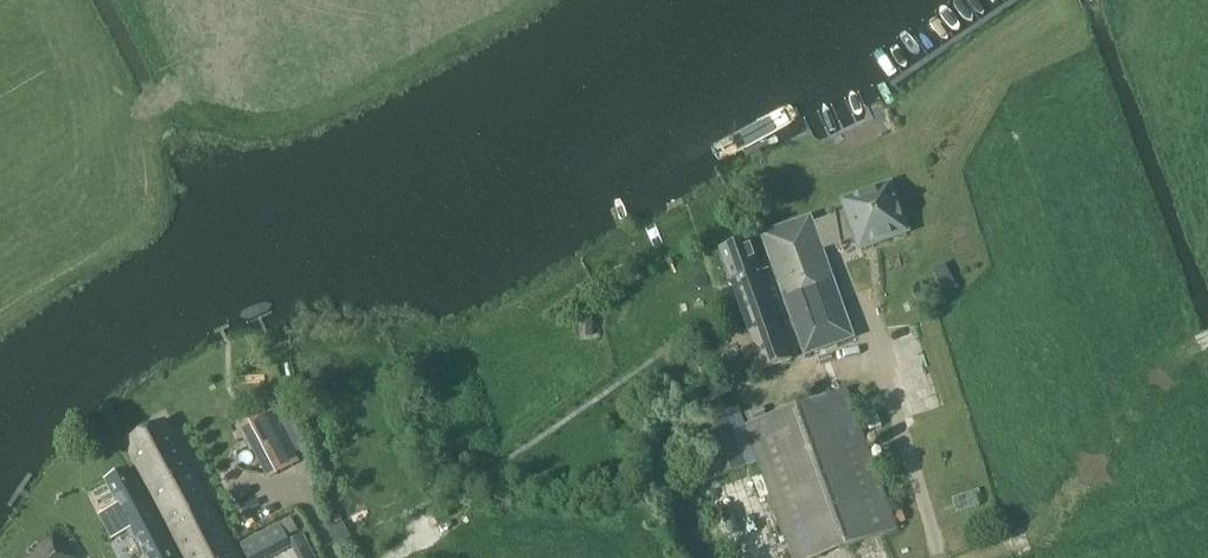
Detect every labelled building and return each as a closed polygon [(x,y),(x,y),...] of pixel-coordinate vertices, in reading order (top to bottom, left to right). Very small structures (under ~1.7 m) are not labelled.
[(814,224),(812,218),(761,236),(790,316),(804,355),(853,338),(839,299),(822,251),(858,238),(862,249),(908,232),(891,185),(845,201),(849,211),(814,224)] [(764,370),(791,361),(748,241),(721,251),(764,370)] [(950,275),(937,280),(942,292),(955,286),(950,275)] [(898,529),(896,523),(891,510),(847,391),(745,427),(759,463),(793,557),(818,557),(898,529)] [(300,463),(273,410),(241,427),(268,480),(300,463)] [(212,508),(167,423),(127,444),(172,529),(212,508)] [(130,469),(107,481),(120,506),(102,516),(113,538),(132,528),(148,557),(177,557),(130,469)] [(900,507),(891,510),(896,523),(905,520),(900,507)] [(187,557),(238,557),(212,508),(172,529),(187,557)] [(280,524),(241,544),(248,557),(249,557),(287,539),(280,524)] [(53,535),(30,557),(76,557),(53,535)] [(290,542),(298,557),(316,557),(304,535),(290,542)]
